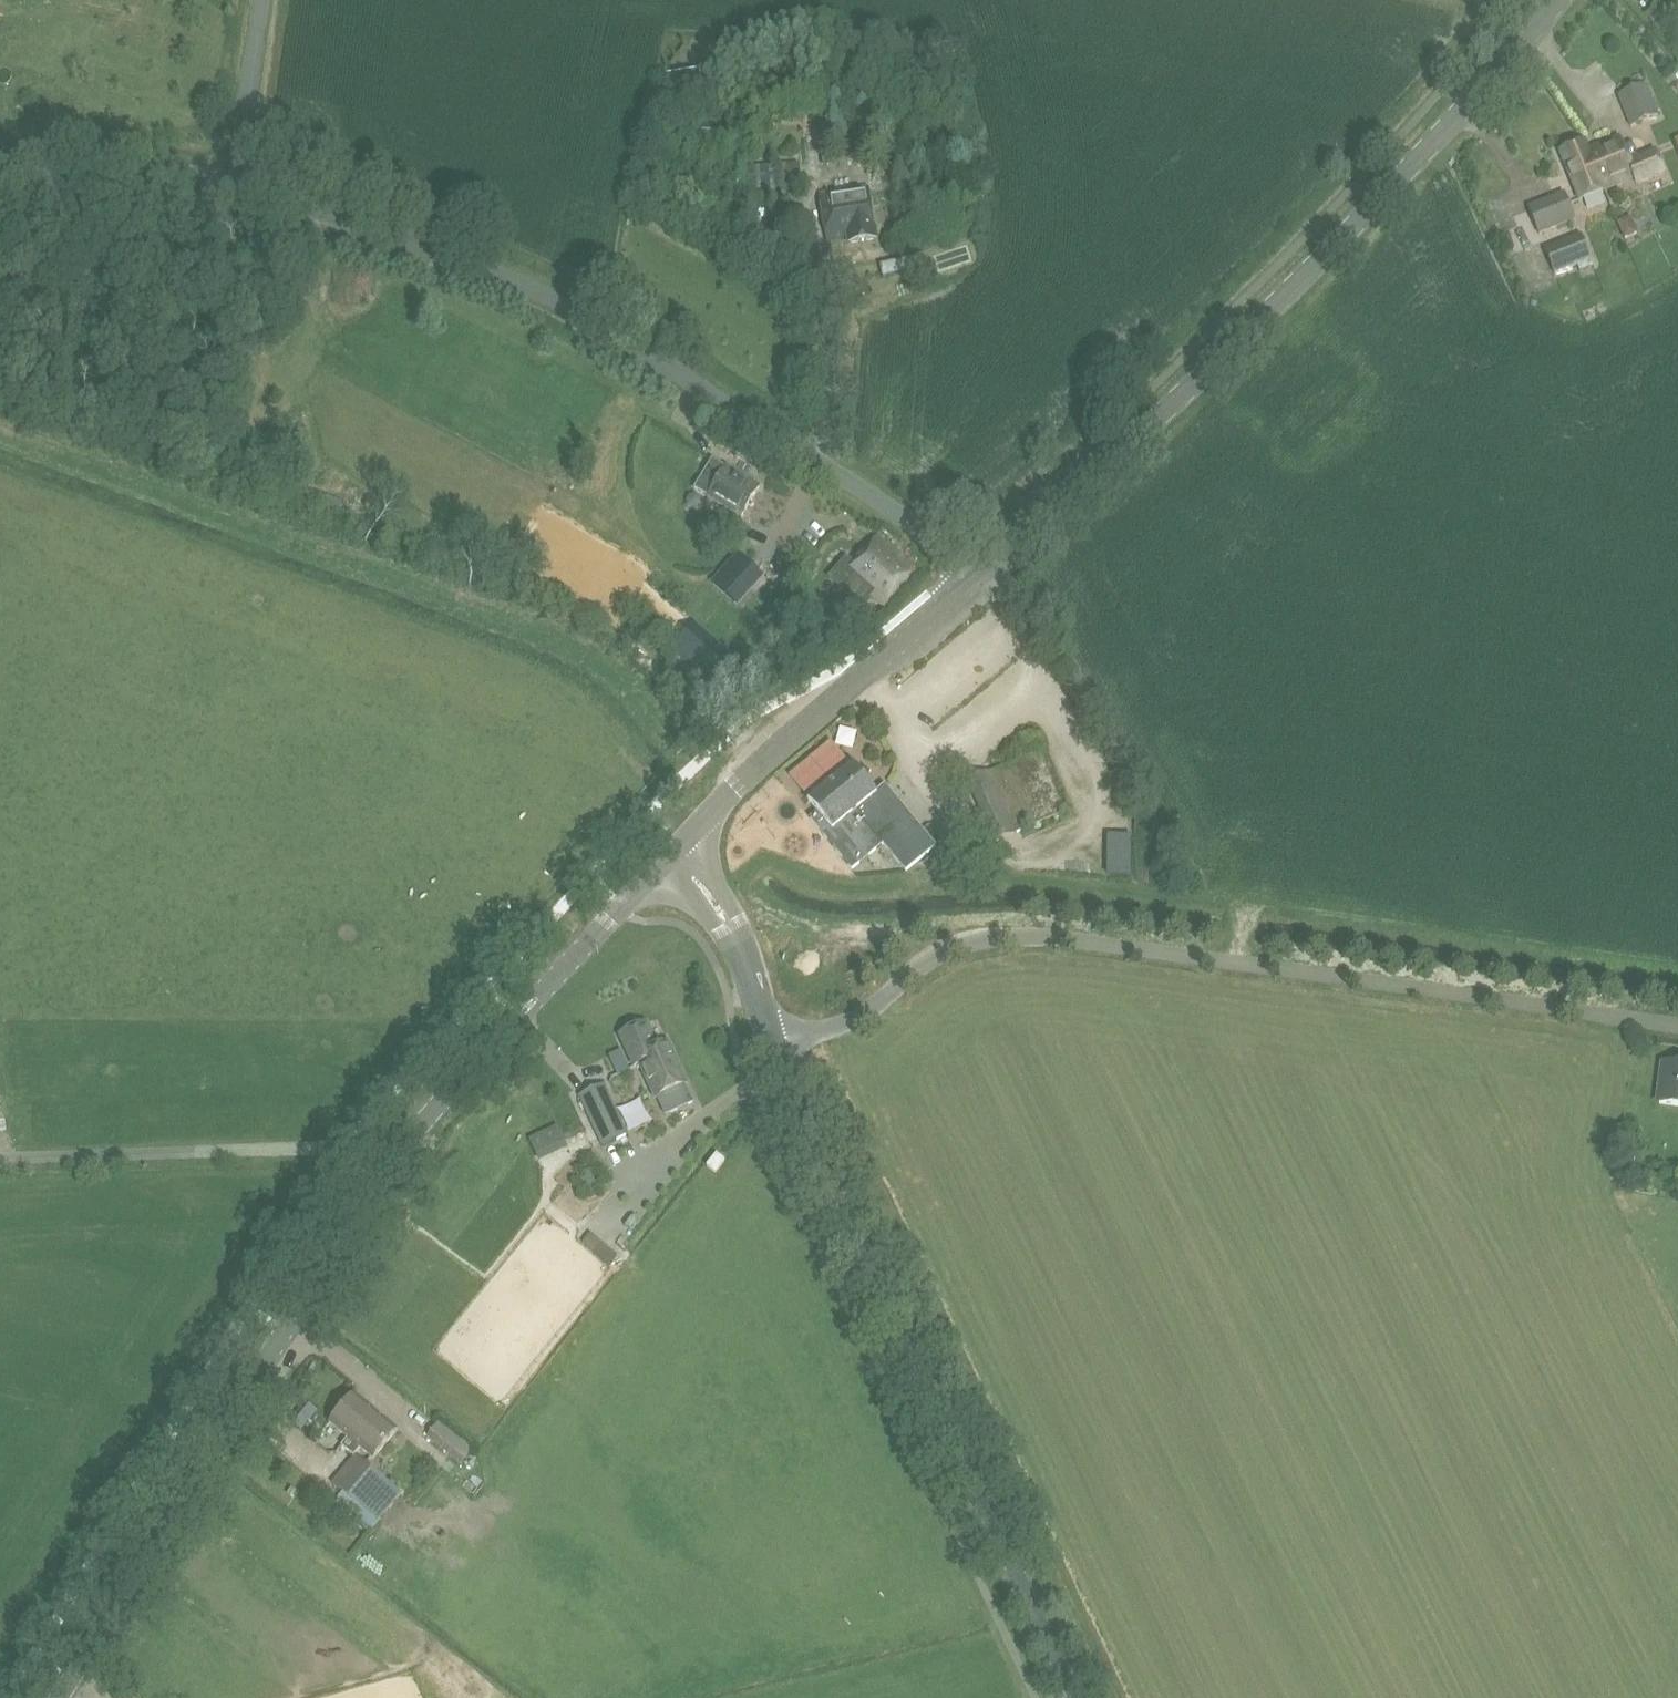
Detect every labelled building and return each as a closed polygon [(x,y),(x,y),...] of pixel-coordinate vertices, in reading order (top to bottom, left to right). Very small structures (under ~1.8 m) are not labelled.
[(1645,86),(1618,97),(1630,127),(1657,117),(1645,86)] [(1652,149),(1626,159),(1618,140),(1588,152),(1603,191),(1631,180),(1632,185),(1661,174),(1652,149)] [(1603,191),(1588,152),(1587,152),(1583,143),(1559,153),(1578,201),(1603,191)] [(803,187),(801,163),(743,168),(745,191),(803,187)] [(868,190),(821,197),(827,240),(848,236),(849,243),(875,239),(868,190)] [(1539,233),(1575,219),(1565,192),(1529,206),(1539,233)] [(1636,213),(1621,219),(1629,241),(1645,235),(1636,213)] [(1588,238),(1553,253),(1563,278),(1598,263),(1588,238)] [(736,459),(722,480),(755,502),(769,480),(736,459)] [(877,537),(846,572),(886,607),(917,571),(877,537)] [(969,781),(995,842),(1068,812),(1042,750),(969,781)] [(886,845),(909,873),(939,848),(888,787),(879,794),(856,765),(811,802),(820,814),(813,819),(856,870),(886,845)] [(636,1067),(642,1065),(657,1099),(689,1085),(670,1043),(659,1048),(640,1008),(614,1020),(636,1067)] [(1663,1063),(1660,1087),(1662,1088),(1660,1103),(1677,1105),(1677,1065),(1663,1063)] [(604,1147),(630,1136),(606,1085),(581,1097),(604,1147)] [(583,1110),(566,1119),(576,1139),(593,1130),(583,1110)] [(557,1127),(530,1140),(539,1157),(565,1144),(557,1127)] [(707,1167),(716,1174),(726,1162),(717,1155),(707,1167)] [(330,1424),(348,1439),(342,1446),(354,1456),(360,1450),(373,1460),(397,1432),(355,1395),(330,1424)] [(293,1425),(302,1432),(311,1420),(303,1413),(293,1425)] [(366,1463),(343,1491),(379,1523),(403,1492),(366,1463)]
